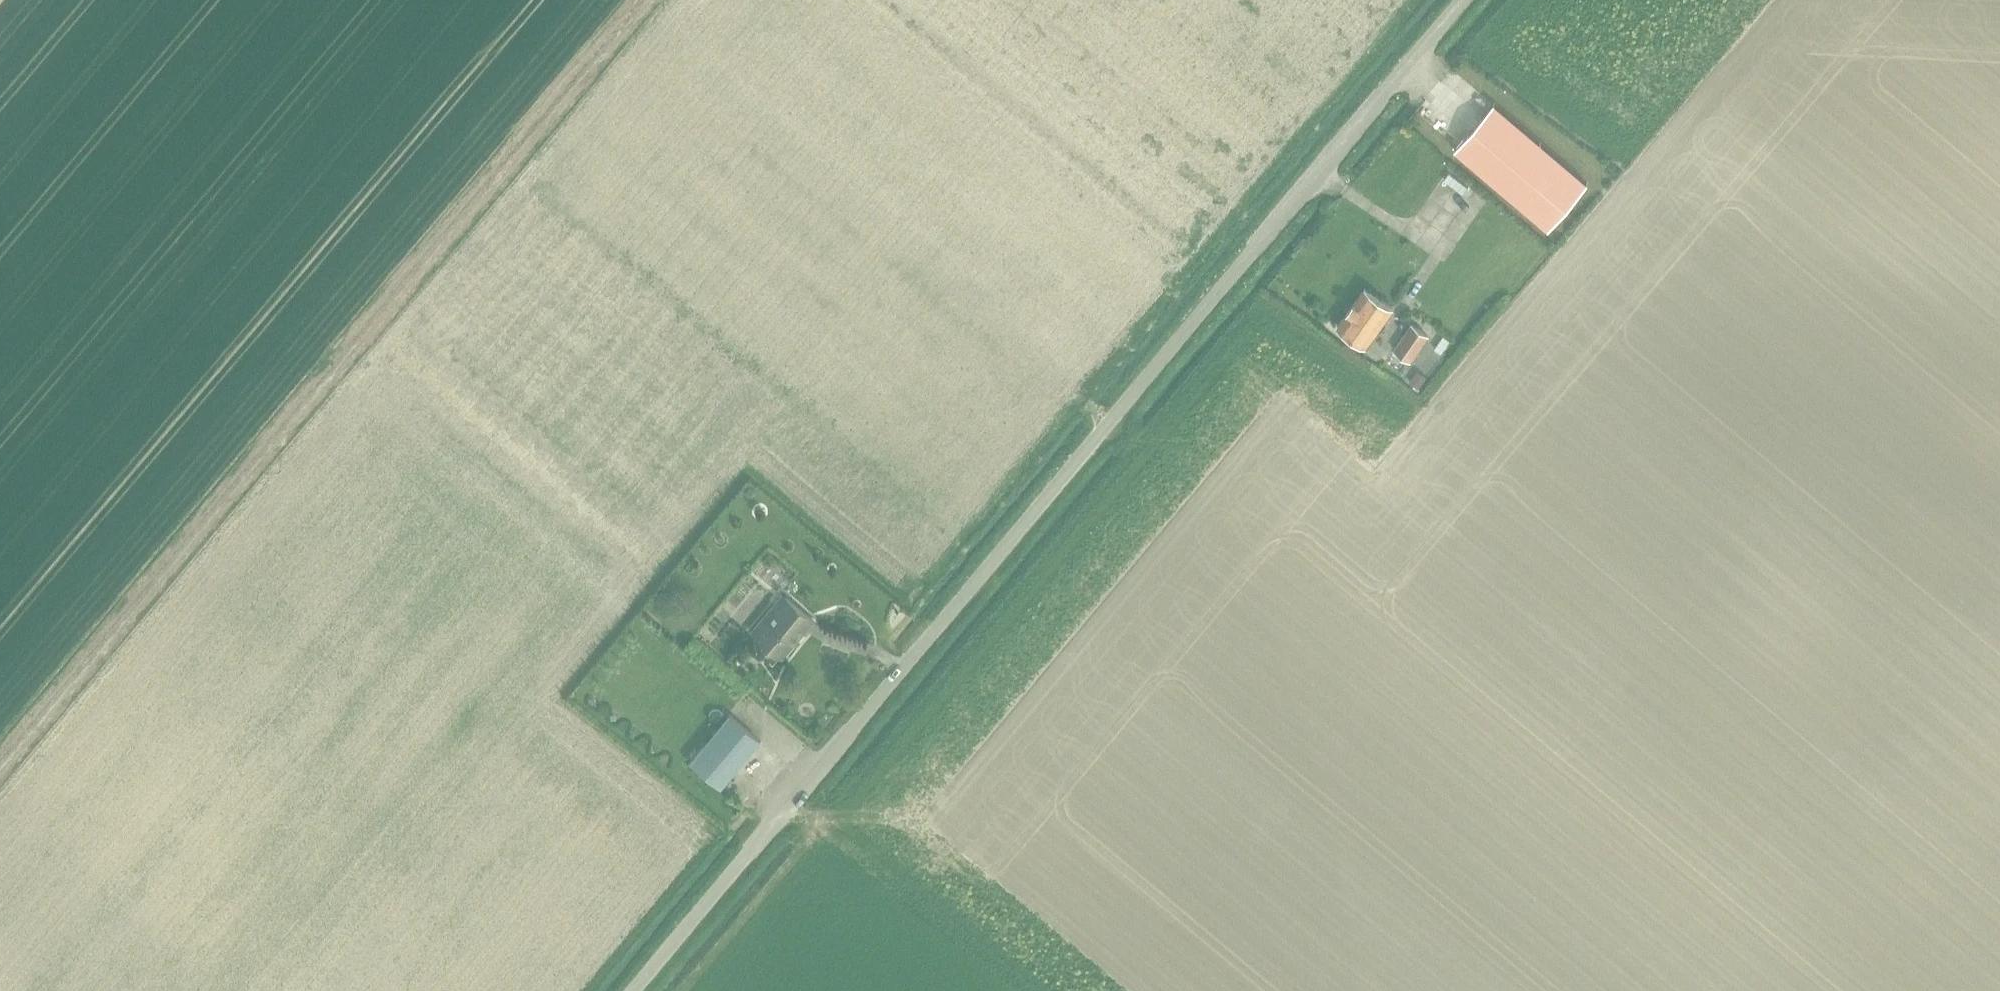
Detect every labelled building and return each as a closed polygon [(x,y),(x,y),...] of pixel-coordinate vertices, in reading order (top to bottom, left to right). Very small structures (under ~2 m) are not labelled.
[(1493,103),(1455,149),(1549,229),(1588,184),(1493,103)] [(1392,307),(1364,287),(1338,324),(1366,344),(1392,307)] [(1427,335),(1411,324),(1394,348),(1410,360),(1427,335)] [(1442,336),(1433,349),(1440,353),(1449,341),(1442,336)] [(1418,370),(1409,382),(1418,389),(1427,377),(1418,370)] [(777,657),(809,618),(778,593),(747,631),(777,657)] [(717,784),(756,739),(727,715),(689,760),(717,784)]
